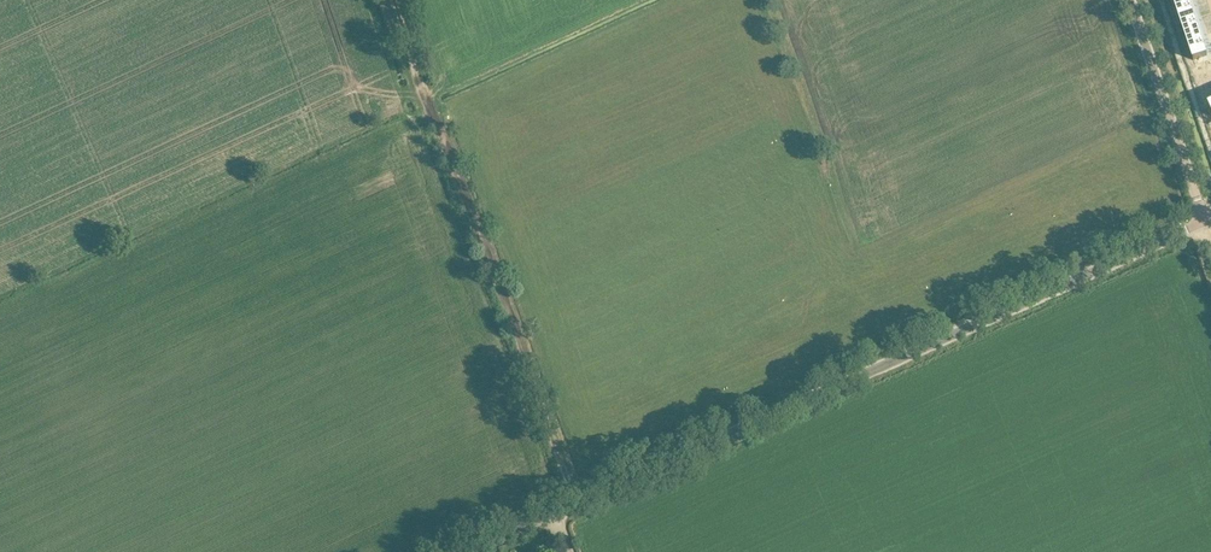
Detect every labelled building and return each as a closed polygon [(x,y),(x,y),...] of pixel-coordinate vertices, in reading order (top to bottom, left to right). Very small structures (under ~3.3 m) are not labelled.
[(1193,60),(1208,56),(1189,0),(1173,0),(1193,60)]
